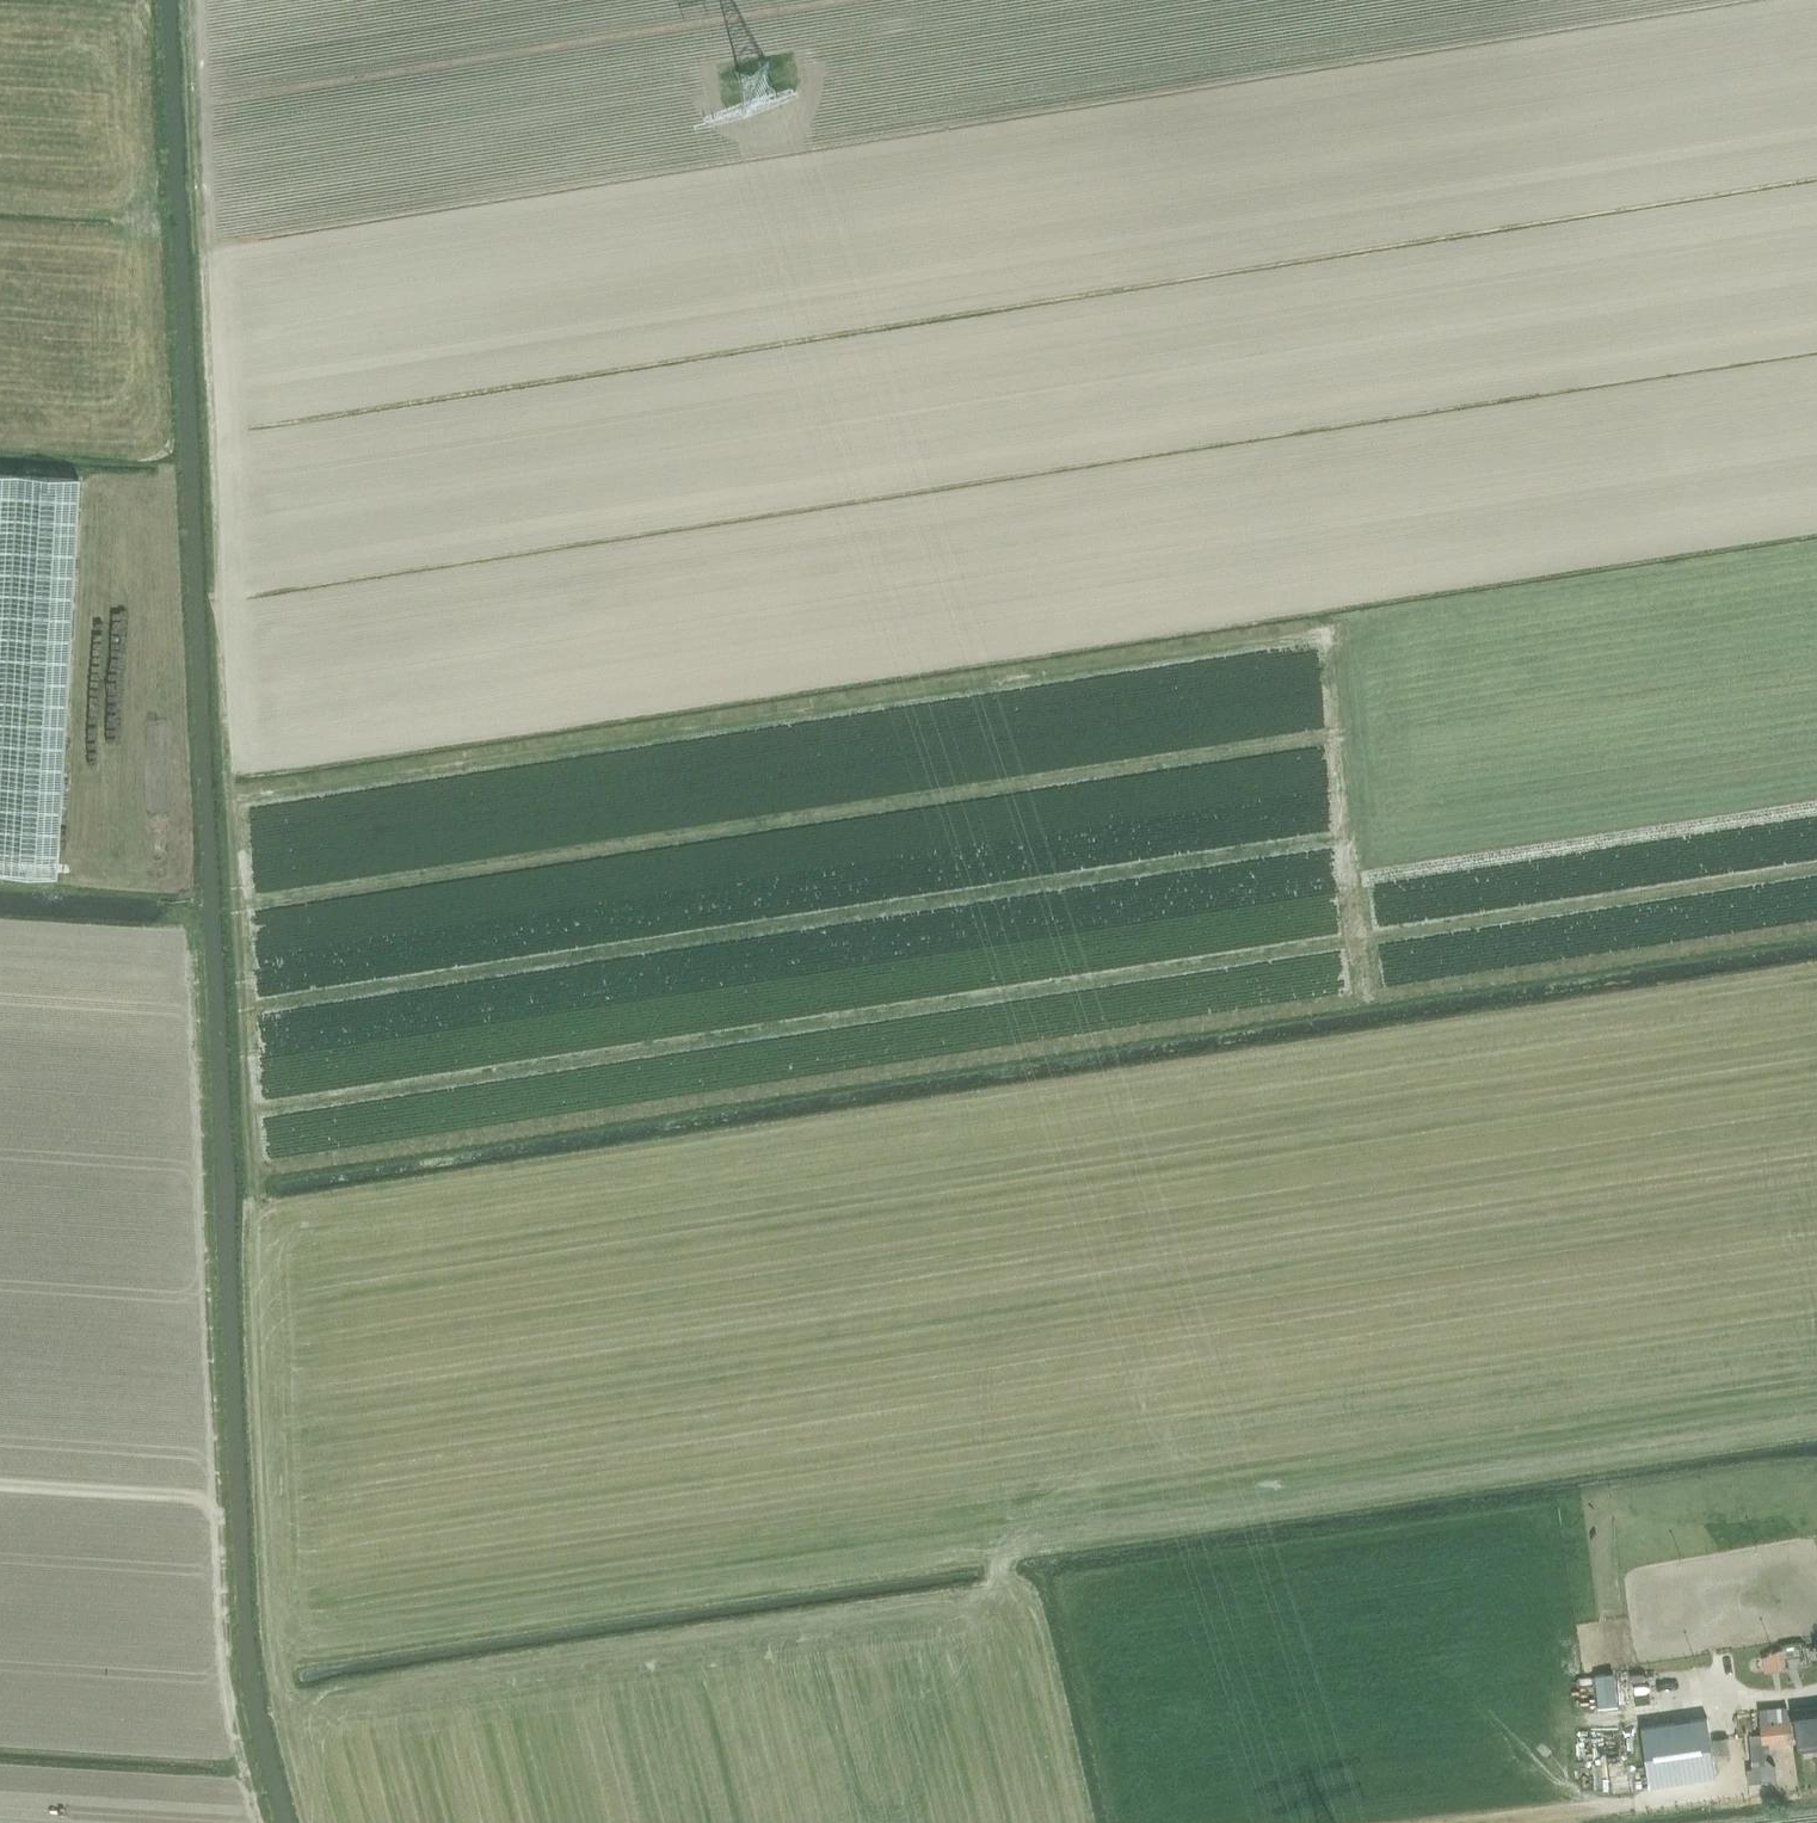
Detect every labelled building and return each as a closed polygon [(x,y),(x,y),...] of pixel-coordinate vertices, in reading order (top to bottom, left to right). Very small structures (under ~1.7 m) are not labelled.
[(0,469),(0,869),(62,873),(84,473),(0,469)] [(1764,1657),(1766,1670),(1783,1667),(1780,1650),(1764,1657)] [(1752,1742),(1755,1769),(1768,1768),(1767,1756),(1770,1747),(1770,1744),(1799,1741),(1800,1749),(1816,1747),(1816,1708),(1796,1710),(1797,1719),(1791,1719),(1791,1717),(1789,1718),(1787,1705),(1759,1709),(1762,1741),(1752,1742)] [(1708,1718),(1641,1727),(1650,1785),(1716,1775),(1708,1718)] [(1715,1753),(1727,1752),(1726,1738),(1714,1739),(1715,1753)]
